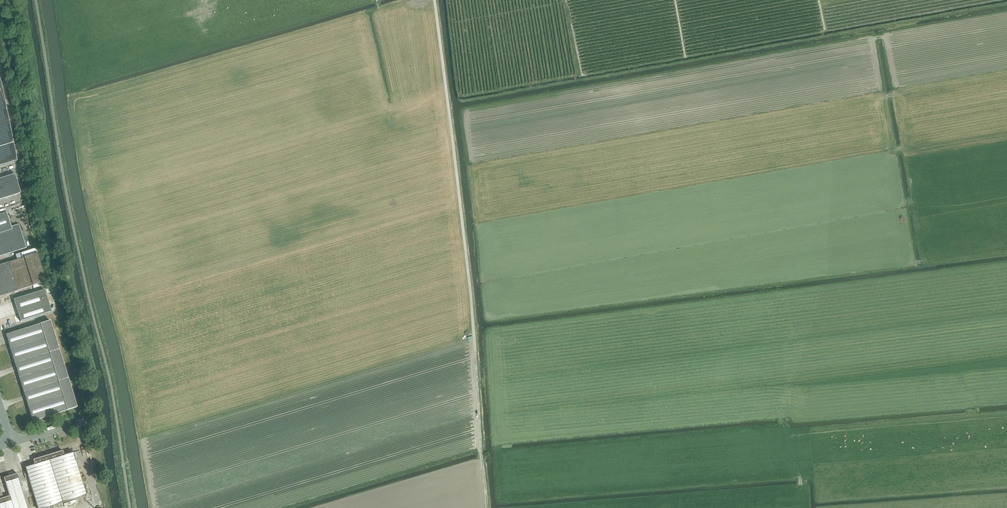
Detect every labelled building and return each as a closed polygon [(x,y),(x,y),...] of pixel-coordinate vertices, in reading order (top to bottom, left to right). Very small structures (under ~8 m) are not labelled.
[(17,161),(2,86),(0,80),(0,166),(17,161)] [(16,194),(21,193),(15,174),(0,179),(0,200),(16,194)] [(27,247),(19,223),(11,226),(7,212),(0,214),(0,256),(27,247)] [(17,291),(47,281),(38,253),(0,265),(0,296),(17,291)] [(14,299),(21,321),(51,311),(44,289),(14,299)] [(6,334),(26,400),(33,421),(77,407),(50,320),(6,334)] [(25,467),(38,507),(43,507),(87,495),(74,452),(64,455),(63,451),(33,460),(35,464),(25,467)] [(17,474),(4,478),(10,496),(3,498),(0,488),(0,507),(28,507),(17,474)]
